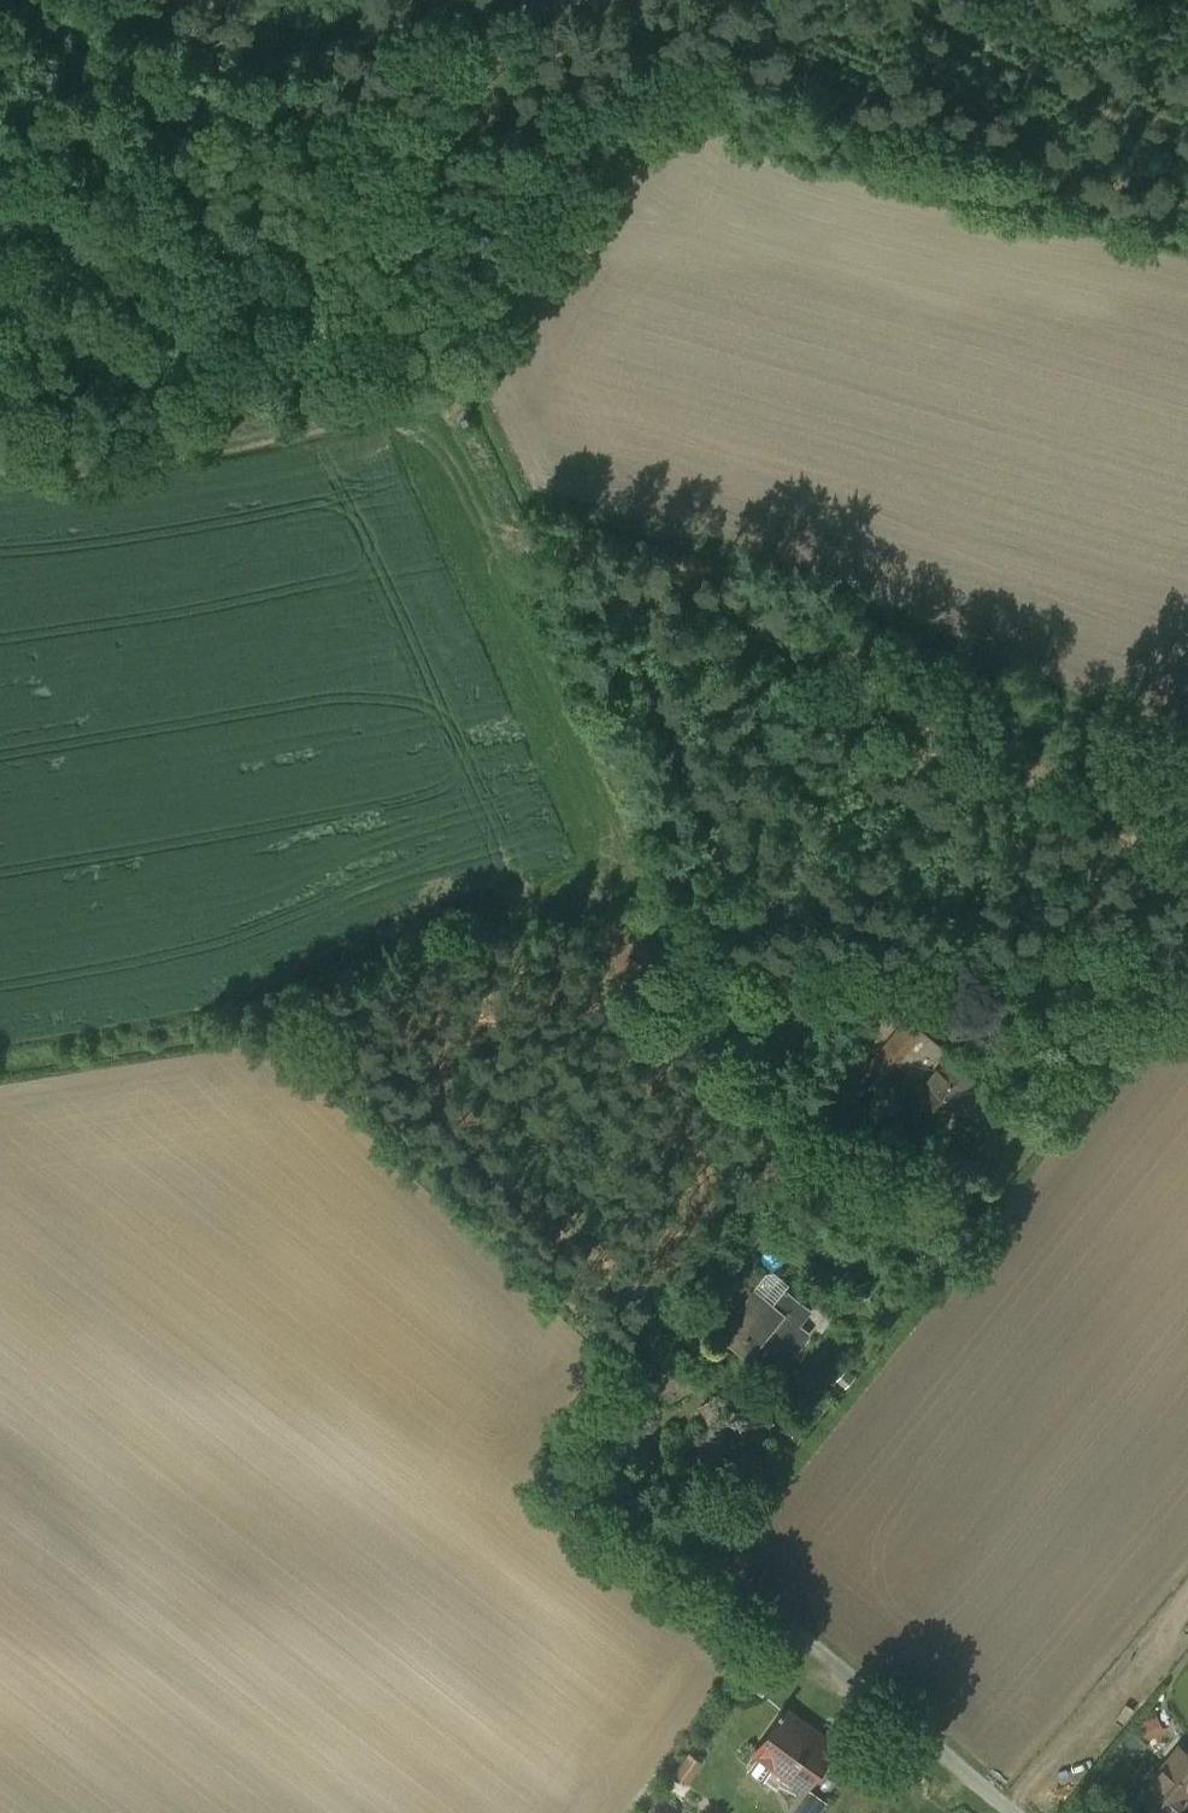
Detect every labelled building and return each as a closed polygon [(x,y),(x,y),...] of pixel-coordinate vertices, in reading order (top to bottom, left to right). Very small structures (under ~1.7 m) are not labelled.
[(972,904),(958,892),(937,916),(952,928),(972,904)] [(919,1038),(892,1015),(858,1056),(885,1078),(919,1038)] [(1009,1060),(963,1022),(945,1044),(955,1052),(931,1082),(968,1112),(1009,1060)] [(782,1288),(771,1303),(756,1290),(745,1303),(746,1303),(721,1333),(772,1374),(783,1361),(807,1331),(797,1324),(809,1309),(782,1288)] [(833,1745),(786,1711),(756,1752),(804,1786),(833,1745)] [(1131,1806),(1140,1812),(1172,1812),(1187,1794),(1187,1736),(1131,1806)] [(794,1812),(819,1812),(827,1801),(811,1790),(794,1812)]
